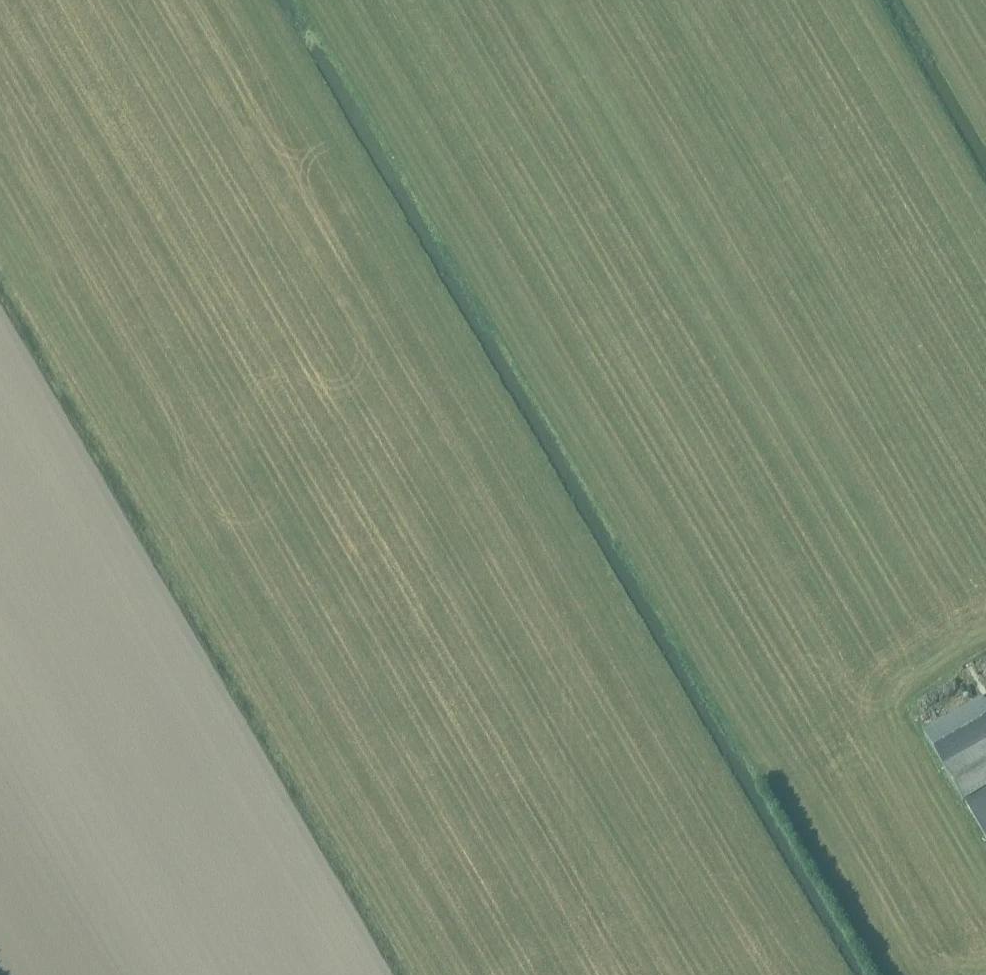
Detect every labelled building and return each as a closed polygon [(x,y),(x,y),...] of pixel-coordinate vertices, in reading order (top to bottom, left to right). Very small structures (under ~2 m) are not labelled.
[(944,767),(964,803),(967,801),(985,834),(985,743),(944,767)]
